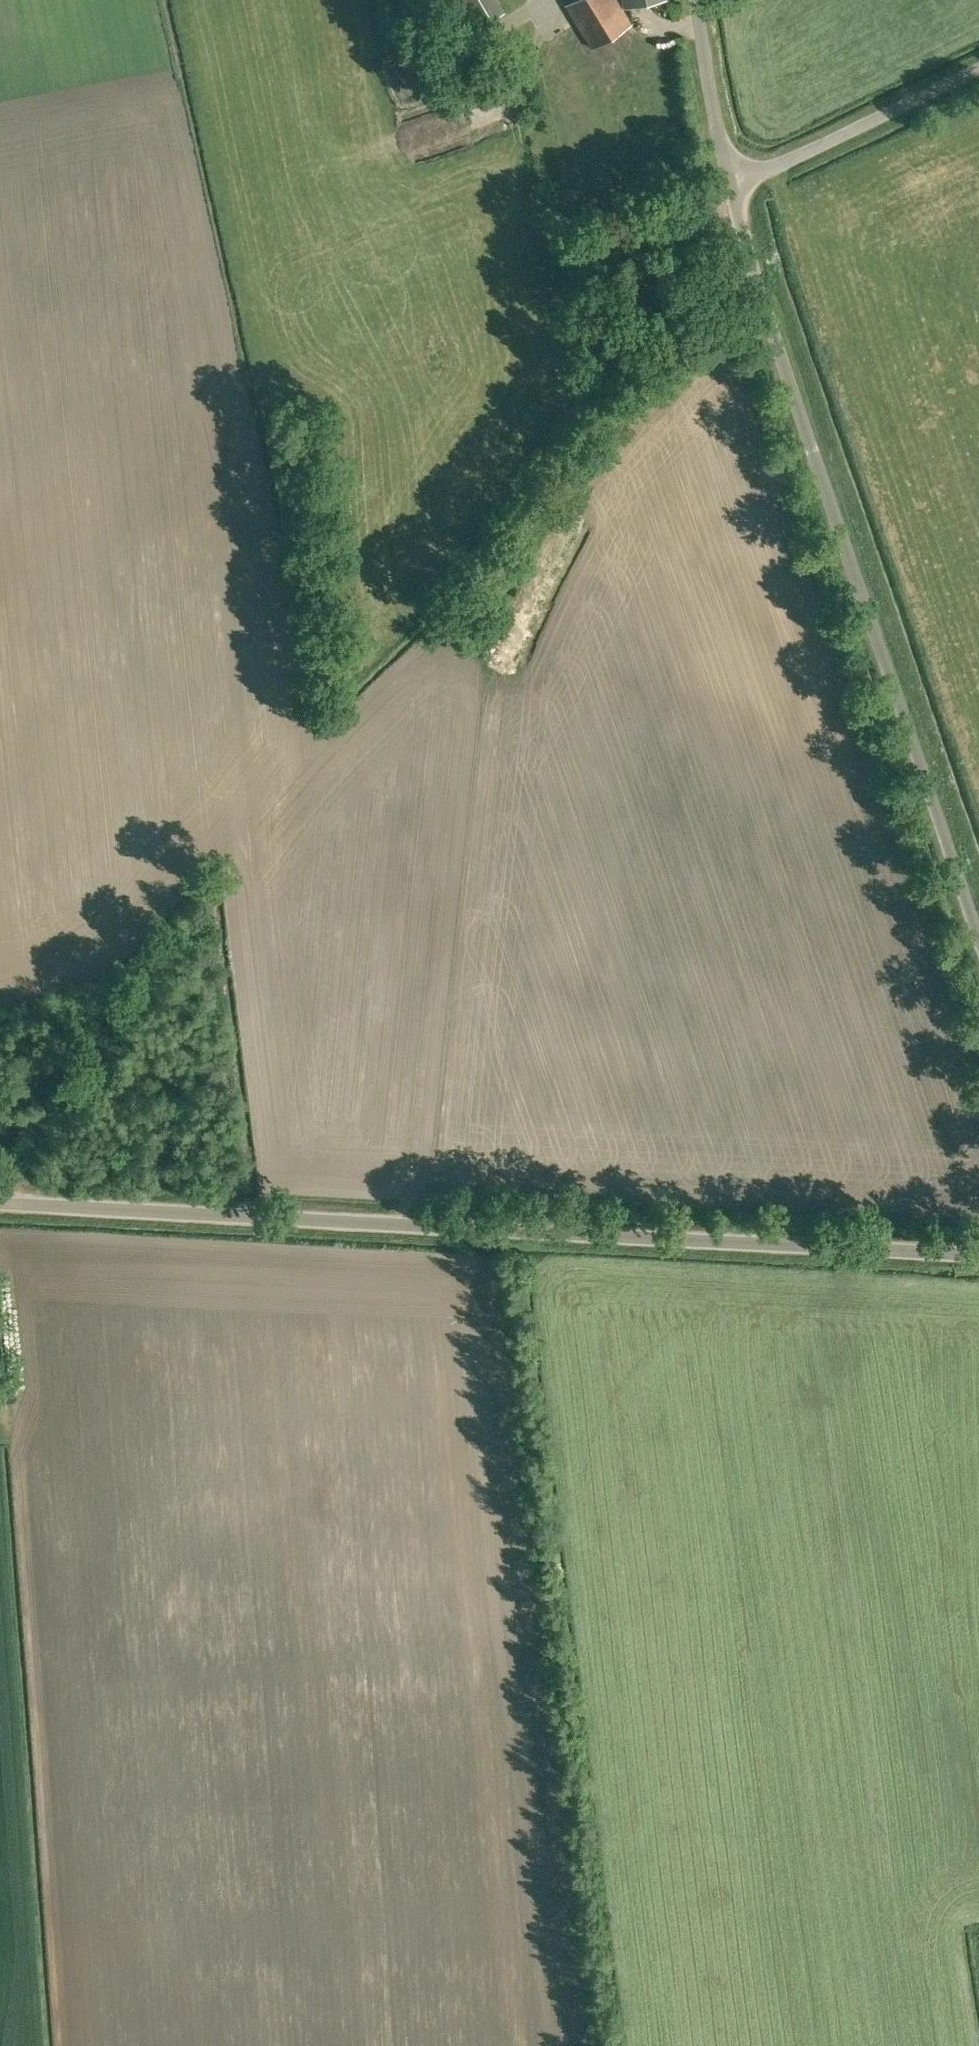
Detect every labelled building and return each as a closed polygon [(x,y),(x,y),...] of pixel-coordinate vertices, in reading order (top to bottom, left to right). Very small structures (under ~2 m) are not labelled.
[(453,18),(459,15),(468,31),(501,12),(495,0),(443,0),(453,18)] [(632,24),(617,0),(573,0),(563,6),(590,49),(632,24)] [(683,295),(676,303),(681,307),(688,299),(683,295)]
